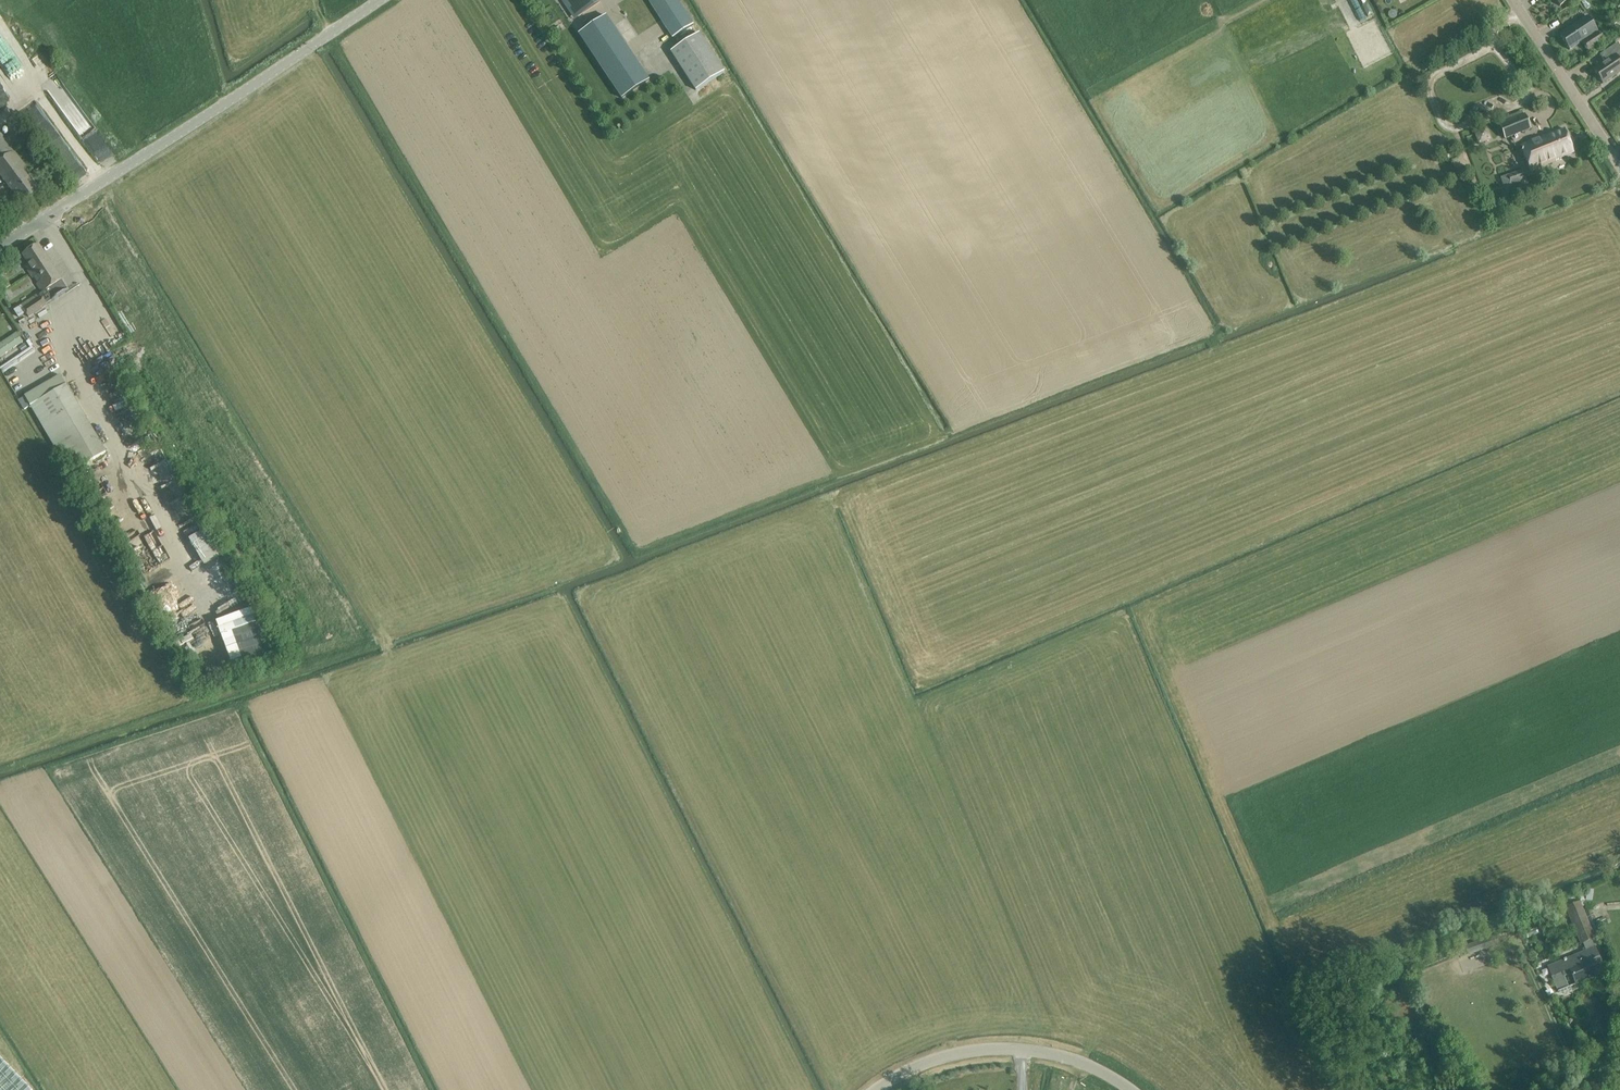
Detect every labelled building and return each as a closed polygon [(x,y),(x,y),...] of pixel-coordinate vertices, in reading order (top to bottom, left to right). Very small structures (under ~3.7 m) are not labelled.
[(573,21),(600,3),(598,0),(559,0),(573,21)] [(646,3),(649,1),(673,38),(693,25),(677,0),(644,0),(646,3)] [(607,16),(579,34),(621,99),(649,80),(607,16)] [(1605,42),(1598,31),(1588,16),(1560,34),(1569,50),(1582,41),(1589,52),(1605,42)] [(699,33),(671,52),(696,90),(724,72),(699,33)] [(5,77),(18,69),(0,41),(0,70),(5,77)] [(1618,60),(1619,59),(1619,47),(1617,43),(1609,48),(1600,54),(1605,62),(1594,69),(1603,83),(1619,71),(1619,62),(1618,60)] [(55,150),(65,142),(33,100),(19,111),(49,150),(53,147),(55,150)] [(1525,115),(1500,124),(1505,138),(1530,128),(1525,115)] [(1474,133),(1478,144),(1489,139),(1486,129),(1474,133)] [(1529,169),(1564,156),(1574,152),(1565,129),(1554,133),(1554,132),(1538,138),(1531,140),(1523,143),(1520,144),(1529,169)] [(32,177),(0,134),(0,174),(23,204),(40,191),(30,178),(32,177)] [(1523,169),(1508,175),(1511,184),(1526,178),(1523,169)] [(62,280),(45,254),(39,244),(23,255),(29,264),(25,266),(32,275),(43,293),(62,280)] [(38,293),(21,305),(21,306),(23,309),(26,313),(30,318),(47,306),(38,293)] [(21,306),(14,310),(19,318),(26,313),(23,309),(21,306)] [(24,341),(17,332),(0,344),(0,358),(24,341)] [(109,365),(97,372),(100,377),(112,369),(109,365)] [(61,375),(20,399),(18,400),(24,409),(31,405),(70,473),(106,452),(61,375)] [(188,618),(176,617),(176,627),(188,628),(188,618)] [(203,624),(179,643),(195,664),(219,644),(203,624)] [(1580,902),(1566,908),(1582,944),(1584,943),(1586,951),(1548,966),(1558,991),(1567,987),(1564,980),(1570,977),(1573,985),(1605,972),(1592,940),(1596,938),(1580,902)] [(0,1058),(0,1089),(31,1089),(0,1058)]
